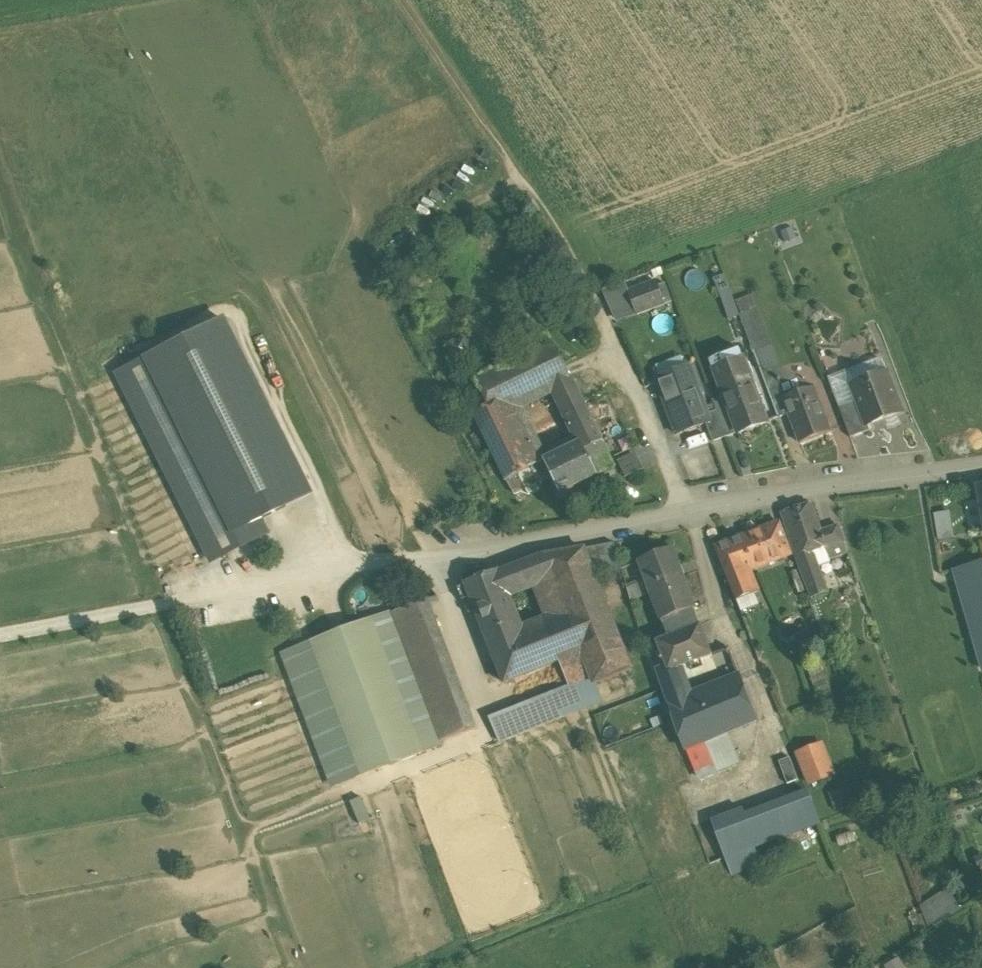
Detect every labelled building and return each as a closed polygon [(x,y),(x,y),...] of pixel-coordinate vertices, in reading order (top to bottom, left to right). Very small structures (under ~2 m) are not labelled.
[(724,275),(715,279),(729,319),(739,315),(734,302),(724,275)] [(655,282),(629,292),(638,315),(664,305),(655,282)] [(754,295),(734,302),(739,315),(759,307),(754,295)] [(759,307),(739,315),(745,331),(765,323),(759,307)] [(262,519),(311,495),(224,320),(117,373),(212,563),(270,535),(262,519)] [(765,323),(745,331),(753,352),(773,345),(765,323)] [(555,344),(495,373),(511,407),(512,406),(553,387),(571,378),(555,344)] [(773,345),(753,352),(762,376),(773,373),(782,369),(773,345)] [(738,434),(767,424),(739,351),(711,362),(724,398),(738,434)] [(852,386),(887,373),(881,359),(828,380),(839,408),(857,402),(852,386)] [(799,379),(782,369),(773,373),(783,399),(803,391),(799,379)] [(705,416),(688,371),(657,382),(666,406),(667,406),(678,434),(706,424),(708,424),(705,416)] [(495,373),(476,382),(488,407),(492,416),(511,407),(495,373)] [(773,373),(762,376),(778,418),(789,414),(783,399),(773,373)] [(900,408),(887,373),(852,386),(857,402),(866,426),(868,425),(886,418),(885,414),(900,408)] [(473,375),(441,390),(456,420),(473,413),(473,414),(488,407),(476,382),(473,375)] [(571,378),(553,387),(557,396),(576,388),(571,378)] [(576,388),(557,396),(564,410),(582,401),(576,388)] [(803,391),(783,399),(789,414),(800,444),(829,433),(812,388),(803,391)] [(738,434),(724,398),(713,402),(716,412),(726,438),(738,434)] [(582,401),(564,410),(570,423),(588,414),(582,401)] [(857,402),(839,408),(851,438),(870,431),(868,425),(866,426),(857,402)] [(492,416),(488,407),(473,414),(485,438),(519,421),(512,406),(511,407),(492,416)] [(726,438),(716,412),(705,416),(708,424),(706,424),(713,443),(726,438)] [(588,414),(570,423),(576,436),(580,444),(581,443),(585,451),(602,443),(588,414)] [(519,421),(485,438),(506,482),(514,478),(541,465),(519,421)] [(580,444),(576,436),(536,456),(540,463),(544,461),(548,469),(560,494),(597,476),(585,451),(581,443),(580,444)] [(602,443),(585,451),(590,461),(607,453),(602,443)] [(621,475),(639,467),(630,450),(613,459),(621,475)] [(607,453),(590,461),(597,476),(614,468),(607,453)] [(541,465),(514,478),(517,485),(548,469),(544,461),(540,463),(541,465)] [(810,504),(782,513),(796,556),(810,552),(825,547),(820,533),(810,504)] [(950,514),(934,516),(938,540),(954,537),(950,514)] [(768,527),(744,537),(755,569),(792,555),(781,526),(769,530),(768,527)] [(848,552),(839,527),(820,533),(825,547),(829,559),(848,552)] [(744,537),(729,542),(731,546),(716,552),(736,601),(755,594),(746,572),(755,569),(744,537)] [(614,543),(598,547),(606,568),(605,568),(608,575),(622,570),(614,543)] [(598,547),(584,549),(594,573),(605,568),(606,568),(598,547)] [(584,549),(543,557),(566,616),(605,602),(594,573),(584,549)] [(672,549),(639,562),(645,578),(626,586),(631,602),(651,594),(650,590),(683,577),(672,549)] [(810,552),(796,556),(811,598),(824,593),(810,552)] [(566,616),(543,557),(528,563),(536,583),(533,584),(549,623),(566,616)] [(528,563),(513,568),(521,588),(533,584),(536,583),(528,563)] [(957,572),(981,661),(981,565),(957,572)] [(513,568),(466,586),(489,645),(520,634),(505,594),(521,588),(513,568)] [(683,577),(650,590),(651,594),(662,622),(694,610),(695,609),(683,577)] [(223,585),(224,592),(247,591),(246,583),(223,585)] [(427,600),(393,613),(401,633),(435,621),(427,600)] [(566,616),(549,623),(520,634),(489,645),(489,646),(505,685),(559,663),(568,685),(569,687),(591,678),(594,685),(632,670),(605,602),(566,616)] [(694,610),(662,622),(668,638),(700,626),(694,610)] [(388,611),(285,654),(335,785),(443,745),(442,742),(434,721),(401,633),(393,613),(388,611)] [(435,621),(401,633),(434,721),(468,709),(435,621)] [(668,638),(657,643),(666,666),(668,672),(677,669),(712,656),(700,626),(668,638)] [(740,678),(688,698),(677,669),(668,672),(666,666),(657,670),(686,750),(756,721),(740,678)] [(568,685),(488,717),(497,741),(600,700),(594,685),(591,678),(569,687),(568,685)] [(468,709),(434,721),(442,742),(476,729),(476,727),(475,728),(468,709)] [(822,745),(798,754),(810,784),(833,775),(822,745)] [(790,757),(779,761),(788,784),(799,779),(790,757)] [(810,794),(715,830),(725,858),(741,852),(820,822),(810,794)] [(741,852),(725,858),(731,874),(747,868),(741,852)] [(947,886),(915,903),(927,927),(959,910),(947,886)]
